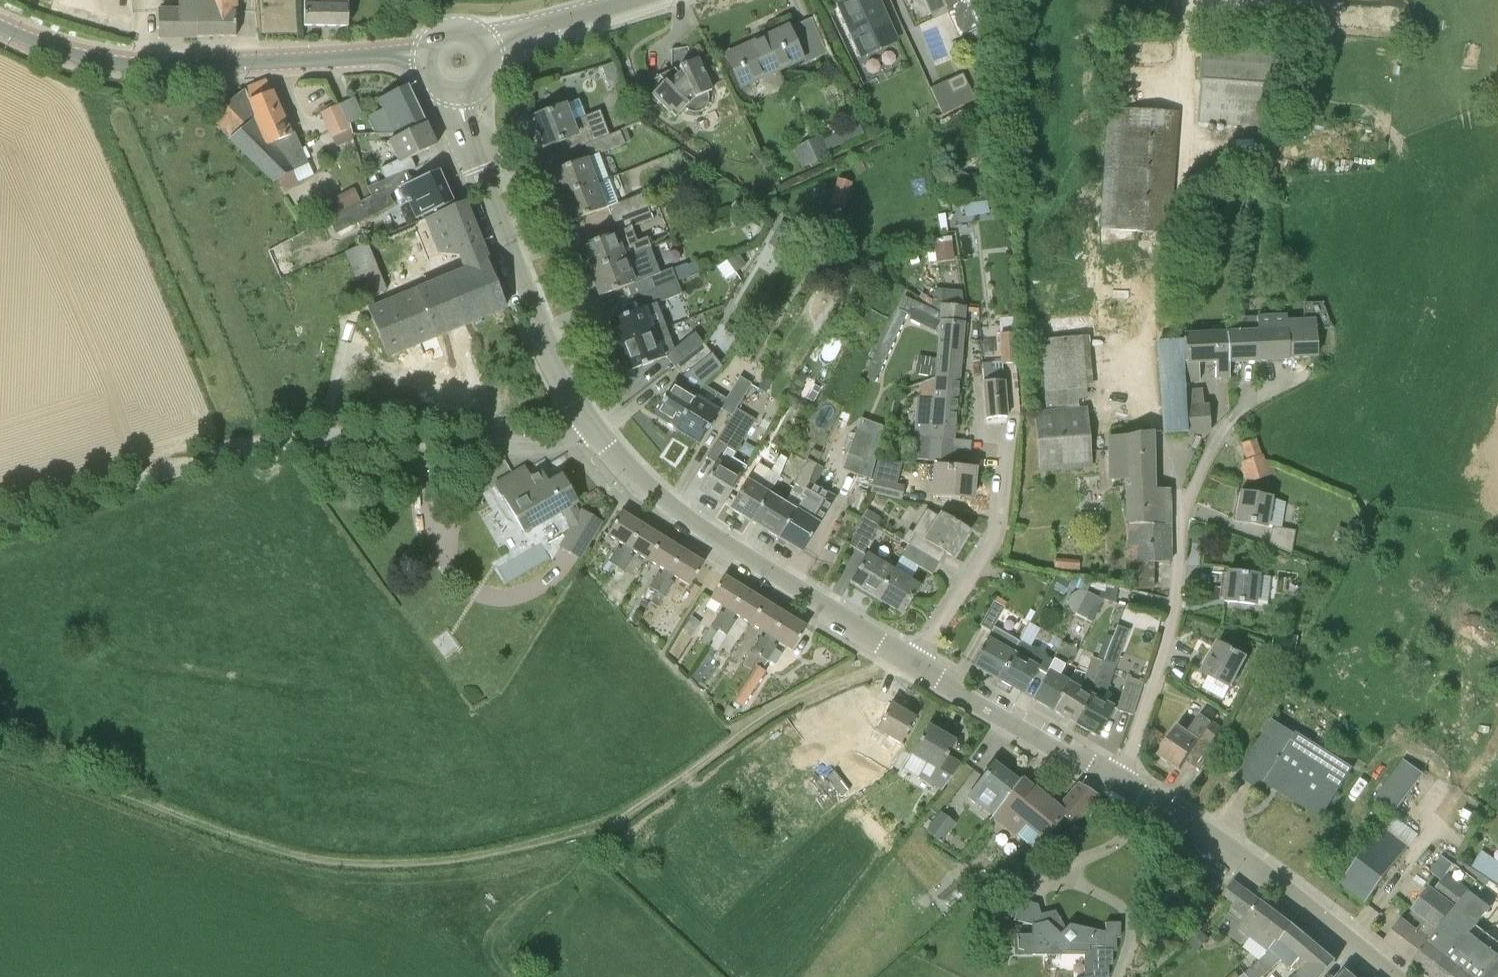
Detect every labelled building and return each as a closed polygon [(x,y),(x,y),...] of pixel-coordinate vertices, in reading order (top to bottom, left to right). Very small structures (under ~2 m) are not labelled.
[(157,8),(157,0),(127,0),(127,20),(157,20),(157,37),(234,36),(233,0),(191,0),(191,9),(178,8),(157,8)] [(302,25),(346,25),(346,0),(302,0),(302,25)] [(881,7),(878,0),(848,0),(837,5),(861,58),(864,56),(897,40),(881,7)] [(948,12),(943,0),(925,0),(933,18),(948,12)] [(948,12),(968,57),(979,52),(974,39),(992,30),(994,0),(959,0),(958,0),(943,0),(948,12)] [(803,60),(796,46),(788,27),(727,55),(735,73),(742,88),(803,60)] [(1278,128),(1279,109),(1283,46),(1203,40),(1197,123),(1278,128)] [(712,90),(706,77),(697,59),(679,67),(681,72),(669,85),(665,81),(652,94),(675,117),(684,108),(687,110),(690,111),(695,112),(699,112),(702,111),(705,108),(707,105),(708,101),(708,97),(708,94),(707,92),(712,90)] [(283,155),(293,170),(308,163),(294,133),(291,134),(279,109),(266,81),(245,89),(244,90),(254,118),(253,118),(266,146),(272,142),(283,155)] [(969,85),(952,93),(946,81),(930,88),(943,114),(975,98),(969,85)] [(426,123),(419,109),(408,86),(378,100),(383,109),(367,116),(375,134),(395,134),(397,138),(425,124),(426,123)] [(253,118),(254,118),(244,90),(213,116),(226,131),(232,137),(230,139),(273,180),(278,177),(278,178),(292,171),(294,171),(293,170),(283,155),(272,142),(266,146),(253,118)] [(364,117),(360,109),(355,97),(338,105),(347,125),(364,117)] [(584,117),(578,100),(565,105),(531,118),(543,148),(581,134),(585,145),(609,136),(600,111),(584,117)] [(346,148),(355,144),(347,125),(338,105),(320,114),(328,132),(336,147),(344,144),(346,148)] [(1101,273),(1021,279),(1025,322),(1032,322),(1033,341),(1040,341),(1096,336),(1094,317),(1146,313),(1144,272),(1142,272),(1142,233),(1171,233),(1179,112),(1108,107),(1100,228),(1101,273)] [(631,110),(620,115),(625,126),(636,121),(631,110)] [(864,133),(859,123),(823,140),(828,150),(864,133)] [(411,158),(436,146),(425,124),(397,138),(388,142),(397,161),(381,169),(386,180),(405,172),(415,168),(411,158)] [(620,131),(624,143),(630,141),(626,129),(620,131)] [(590,157),(595,155),(616,148),(625,144),(624,143),(620,131),(609,136),(585,145),(590,157)] [(820,134),(792,148),(801,167),(829,154),(828,150),(823,140),(820,134)] [(562,197),(604,178),(595,155),(590,157),(552,172),(562,197)] [(277,179),(284,191),(298,183),(292,171),(278,178),(277,179)] [(453,203),(439,171),(410,184),(405,172),(386,180),(367,187),(372,198),(392,203),(389,196),(394,191),(400,205),(408,201),(416,219),(435,211),(453,203)] [(608,207),(616,204),(604,178),(562,197),(572,222),(608,207)] [(852,185),(839,181),(831,202),(844,207),(852,185)] [(613,220),(648,207),(643,194),(616,204),(608,207),(613,220)] [(360,204),(348,209),(356,224),(366,216),(392,203),(372,198),(360,204)] [(388,353),(505,307),(464,203),(445,210),(425,219),(439,254),(459,257),(463,268),(369,307),(388,353)] [(975,203),(964,205),(965,217),(977,215),(975,203)] [(637,241),(631,227),(653,219),(648,207),(613,220),(618,232),(581,246),(591,271),(644,251),(651,248),(647,238),(637,241)] [(1257,208),(1243,208),(1243,219),(1256,220),(1257,208)] [(328,220),(336,235),(356,224),(348,209),(332,217),(328,220)] [(799,231),(781,221),(775,232),(792,242),(799,231)] [(951,240),(933,243),(936,261),(954,259),(951,240)] [(600,296),(627,286),(631,299),(642,295),(676,281),(677,280),(672,268),(654,276),(644,251),(591,271),(600,296)] [(1213,264),(1226,265),(1226,253),(1214,252),(1213,264)] [(727,261),(735,273),(746,265),(739,256),(727,261)] [(686,263),(672,268),(677,280),(690,275),(686,263)] [(386,289),(376,266),(354,275),(364,299),(386,289)] [(658,303),(682,293),(676,281),(642,295),(646,307),(658,303)] [(921,293),(919,298),(930,306),(932,300),(921,293)] [(904,296),(898,309),(907,313),(909,306),(910,307),(931,317),(934,310),(904,296)] [(658,303),(646,307),(609,319),(620,346),(667,328),(658,303)] [(934,377),(958,379),(965,307),(941,305),(940,313),(939,319),(938,333),(934,377)] [(909,306),(907,313),(905,317),(938,333),(939,319),(940,313),(934,310),(931,317),(910,307),(909,306)] [(907,313),(898,309),(865,377),(874,382),(905,317),(907,313)] [(1267,319),(1257,319),(1257,316),(1233,317),(1234,331),(1227,332),(1229,362),(1261,361),(1260,345),(1268,344),(1267,319)] [(1017,363),(1015,332),(1014,317),(999,318),(999,332),(1001,361),(1003,364),(1017,363)] [(1315,321),(1287,322),(1287,318),(1267,319),(1268,344),(1260,345),(1261,361),(1288,360),(1288,359),(1308,358),(1308,357),(1307,349),(1315,349),(1315,350),(1316,350),(1315,321)] [(667,328),(620,346),(629,371),(667,357),(674,348),(667,328)] [(703,344),(705,343),(695,332),(674,348),(667,357),(675,366),(703,344)] [(1229,377),(1229,362),(1227,332),(1184,334),(1184,340),(1185,365),(1185,380),(1198,380),(1198,362),(1215,361),(1215,377),(1229,377)] [(1040,343),(1045,408),(1077,407),(1078,403),(1086,403),(1085,388),(1092,387),(1086,340),(1040,343)] [(1183,407),(1182,389),(1180,365),(1185,365),(1184,340),(1156,341),(1162,434),(1184,433),(1183,407)] [(681,376),(674,382),(654,415),(677,429),(695,398),(703,387),(704,385),(702,384),(703,382),(720,366),(703,344),(675,366),(675,367),(681,376)] [(934,377),(935,358),(917,356),(916,375),(934,377)] [(1003,364),(1001,361),(983,363),(986,419),(1008,417),(1003,364)] [(806,377),(799,373),(793,383),(800,387),(806,377)] [(744,396),(753,383),(740,376),(730,393),(708,379),(704,385),(703,387),(695,398),(677,429),(700,443),(720,410),(731,417),(736,409),(744,396)] [(765,393),(773,381),(764,376),(757,387),(765,393)] [(950,463),(958,379),(934,377),(931,399),(918,397),(915,426),(930,427),(929,437),(918,436),(917,459),(950,463)] [(802,390),(791,385),(786,395),(791,397),(798,396),(802,390)] [(807,399),(813,403),(821,389),(814,385),(807,399)] [(1202,388),(1182,389),(1183,407),(1203,406),(1202,388)] [(1203,406),(1183,407),(1184,433),(1198,432),(1210,431),(1209,406),(1203,406)] [(1092,468),(1087,408),(1047,410),(1034,411),(1039,473),(1092,468)] [(755,421),(736,409),(707,458),(716,463),(700,490),(724,504),(747,466),(732,458),(755,421)] [(842,469),(870,480),(884,427),(860,419),(842,469)] [(1169,526),(1169,489),(1152,489),(1151,431),(1123,432),(1123,439),(1110,439),(1111,479),(1124,478),(1126,525),(1127,562),(1154,562),(1171,562),(1169,526)] [(1249,483),(1275,474),(1273,466),(1271,459),(1266,460),(1260,437),(1241,444),(1247,460),(1242,462),(1249,483)] [(809,480),(816,465),(806,459),(793,484),(804,490),(809,480)] [(809,480),(816,484),(822,467),(816,465),(809,480)] [(933,465),(931,495),(972,498),(975,469),(933,465)] [(905,486),(901,485),(905,470),(883,466),(880,479),(874,478),(870,492),(901,499),(905,486)] [(541,472),(531,478),(524,467),(507,477),(497,484),(524,535),(550,518),(561,512),(570,527),(559,547),(580,561),(603,522),(582,509),(581,511),(577,503),(561,476),(548,484),(541,472)] [(770,492),(780,477),(770,470),(760,486),(749,479),(730,509),(751,521),(770,492)] [(809,480),(804,490),(801,496),(804,498),(797,508),(778,538),(801,553),(827,511),(823,509),(831,493),(816,484),(809,480)] [(797,508),(770,492),(751,521),(778,538),(797,508)] [(1268,527),(1273,498),(1239,493),(1235,521),(1268,527)] [(862,516),(877,525),(880,518),(879,517),(884,507),(871,499),(862,516)] [(968,531),(939,513),(938,515),(927,508),(913,531),(909,529),(902,540),(909,544),(939,563),(946,553),(952,557),(968,531)] [(507,510),(494,514),(500,530),(512,526),(507,510)] [(616,566),(642,525),(622,512),(611,529),(608,535),(623,545),(621,550),(617,547),(609,561),(616,566)] [(879,526),(877,525),(862,516),(850,545),(864,554),(879,526)] [(648,561),(663,538),(642,525),(616,566),(624,571),(633,557),(630,555),(632,551),(648,561)] [(1349,529),(1338,525),(1334,536),(1345,540),(1349,529)] [(1292,553),(1295,530),(1272,527),(1269,547),(1292,553)] [(656,593),(683,550),(663,538),(648,561),(664,571),(661,576),(658,573),(648,588),(656,593)] [(932,574),(939,563),(909,544),(902,556),(932,574)] [(689,587),(704,563),(683,550),(656,593),(650,603),(657,608),(673,583),(671,581),(673,577),(689,587)] [(876,598),(893,570),(867,555),(851,582),(876,598)] [(603,568),(611,574),(616,566),(609,561),(607,560),(603,568)] [(893,570),(876,598),(902,613),(918,586),(893,570)] [(1257,605),(1260,575),(1227,572),(1224,601),(1257,605)] [(709,645),(744,589),(724,576),(710,599),(726,609),(723,613),(720,611),(702,641),(709,645)] [(1069,583),(1058,577),(1052,588),(1059,592),(1065,590),(1069,583)] [(1079,588),(1084,591),(1088,583),(1083,580),(1079,588)] [(1115,602),(1119,587),(1092,581),(1087,592),(1075,614),(1087,619),(1097,598),(1115,602)] [(751,625),(765,602),(744,589),(709,645),(706,651),(714,657),(736,621),(733,619),(735,615),(751,625)] [(991,632),(1004,610),(1006,607),(994,600),(980,625),(991,632)] [(759,656),(786,614),(765,602),(751,625),(766,634),(763,639),(760,637),(751,650),(759,656)] [(792,650),(806,627),(786,614),(759,656),(767,661),(776,646),(773,644),(776,640),(792,650)] [(701,622),(697,619),(692,616),(684,629),(693,635),(701,622)] [(998,679),(1019,640),(995,627),(991,632),(974,667),(998,679)] [(1120,639),(1107,634),(1101,649),(1106,651),(1114,654),(1120,639)] [(1037,669),(1045,657),(1046,658),(1046,653),(1033,647),(1030,647),(1019,640),(998,679),(1023,693),(1037,669)] [(1069,680),(1060,674),(1065,663),(1071,666),(1078,650),(1062,642),(1053,661),(1046,658),(1045,657),(1037,669),(1047,674),(1032,699),(1054,711),(1069,680)] [(1232,688),(1249,657),(1220,642),(1204,672),(1232,688)] [(1098,673),(1106,651),(1101,649),(1098,658),(1093,656),(1080,687),(1069,680),(1054,711),(1076,725),(1090,695),(1098,673)] [(751,650),(742,664),(751,669),(754,664),(759,656),(751,650)] [(1108,688),(1113,672),(1119,656),(1114,654),(1106,651),(1098,673),(1090,695),(1076,725),(1096,736),(1111,708),(1099,701),(1108,688)] [(741,685),(732,701),(742,707),(763,671),(753,666),(741,685)] [(1126,677),(1116,710),(1133,715),(1143,682),(1126,677)] [(880,750),(893,757),(916,718),(891,703),(876,729),(864,722),(851,745),(863,752),(868,743),(880,750)] [(734,710),(727,706),(723,714),(729,718),(734,710)] [(1181,769),(1187,759),(1200,768),(1226,730),(1213,720),(1213,722),(1201,714),(1188,732),(1178,726),(1159,754),(1181,769)] [(1321,815),(1352,765),(1298,730),(1296,733),(1275,720),(1238,776),(1260,790),(1266,781),(1321,815)] [(918,777),(941,791),(961,764),(947,756),(956,741),(928,725),(911,754),(926,763),(918,777)] [(1159,742),(1164,734),(1156,729),(1150,737),(1159,742)] [(828,735),(810,747),(844,796),(862,783),(828,735)] [(1374,799),(1394,814),(1422,778),(1402,763),(1374,799)] [(993,815),(1018,782),(994,764),(969,797),(992,816),(991,817),(993,819),(995,816),(993,815)] [(1035,788),(1031,793),(1019,782),(1022,778),(1021,777),(1018,782),(993,815),(995,816),(993,819),(1031,851),(1042,839),(1045,841),(1063,817),(1078,828),(1098,795),(1079,784),(1058,808),(1035,788)] [(957,823),(941,811),(926,831),(941,842),(957,823)] [(1407,847),(1381,828),(1340,884),(1366,903),(1407,847)] [(1473,867),(1497,884),(1497,861),(1484,851),(1473,867)] [(1439,928),(1440,928),(1467,893),(1446,877),(1458,861),(1460,858),(1451,852),(1447,857),(1443,855),(1431,870),(1442,881),(1436,888),(1432,884),(1413,910),(1439,928)] [(1473,867),(1460,858),(1458,861),(1446,877),(1467,893),(1440,928),(1439,928),(1428,941),(1429,942),(1413,962),(1432,976),(1484,976),(1497,959),(1497,884),(1473,867)] [(1234,905),(1245,889),(1234,880),(1222,896),(1234,905)] [(1294,925),(1262,901),(1245,889),(1234,905),(1233,908),(1248,920),(1241,928),(1271,950),(1280,942),(1294,925)] [(1120,938),(1120,923),(1105,923),(1105,932),(1069,924),(1065,928),(1062,923),(1063,922),(1055,910),(1040,914),(1040,911),(1020,915),(1022,923),(1031,925),(1031,934),(1017,935),(1018,949),(1023,951),(1023,955),(1083,955),(1084,976),(1083,976),(1108,976),(1108,964),(1112,964),(1112,951),(1116,951),(1116,938),(1120,938)] [(1413,962),(1429,942),(1428,941),(1439,928),(1426,921),(1419,929),(1405,918),(1383,941),(1413,962)] [(1315,943),(1304,933),(1294,925),(1280,942),(1271,950),(1241,976),(1262,976),(1282,959),(1292,968),(1297,962),(1304,968),(1300,973),(1296,976),(1323,976),(1336,961),(1315,943)] [(1210,939),(1201,930),(1189,942),(1198,951),(1210,939)] [(1484,976),(1497,976),(1497,959),(1484,976)]
